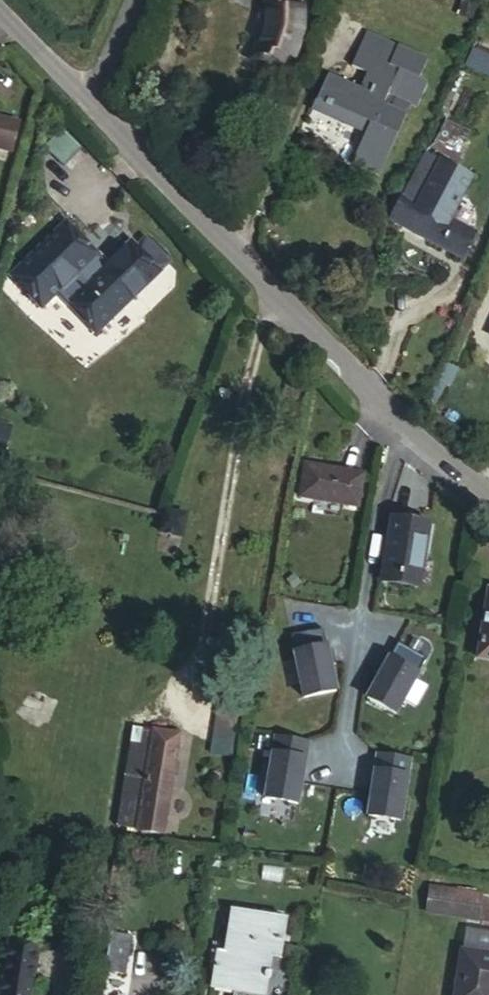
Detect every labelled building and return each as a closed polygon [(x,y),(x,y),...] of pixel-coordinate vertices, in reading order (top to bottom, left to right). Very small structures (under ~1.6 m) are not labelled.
[(276,0),(267,0),(269,10),(269,19),(267,28),(262,42),(258,40),(251,58),(268,65),(271,58),(280,61),(284,53),(292,56),(298,36),(302,19),(302,7),(302,0),(286,0),(285,4),(276,0)] [(390,64),(397,48),(366,34),(358,49),(390,64)] [(382,102),(405,114),(409,103),(417,106),(428,82),(418,77),(427,58),(398,45),(397,48),(390,64),(398,68),(382,102)] [(474,47),(466,65),(488,76),(488,54),(474,47)] [(351,162),(378,174),(405,114),(382,102),(398,68),(390,64),(358,49),(351,65),(366,73),(375,77),(368,93),(359,88),(327,73),(316,98),(345,111),(340,121),(364,133),(351,162)] [(366,73),(359,88),(368,93),(375,77),(366,73)] [(312,108),(340,121),(345,111),(316,98),(312,108)] [(14,151),(20,123),(0,118),(0,148),(14,151)] [(48,142),(100,193),(115,177),(63,127),(48,142)] [(441,161),(441,162),(425,154),(388,219),(462,258),(476,232),(450,219),(472,178),(441,161)] [(161,258),(137,233),(126,244),(121,239),(100,261),(59,219),(4,273),(34,304),(50,288),(89,328),(161,258)] [(305,464),(300,497),(358,507),(363,475),(305,464)] [(395,516),(384,580),(419,587),(429,523),(395,516)] [(478,660),(488,662),(488,592),(478,660)] [(324,628),(292,634),(304,697),(336,690),(324,628)] [(426,657),(397,642),(367,697),(395,713),(426,657)] [(214,753),(232,754),(234,724),(216,723),(214,753)] [(308,741),(276,735),(265,798),(297,804),(308,741)] [(130,825),(142,755),(131,753),(118,827),(130,829),(130,825)] [(409,758),(377,753),(367,816),(399,821),(409,758)] [(151,758),(142,755),(130,825),(139,827),(151,758)] [(151,755),(151,758),(139,827),(138,830),(164,835),(177,761),(151,755)] [(426,916),(481,920),(484,890),(429,886),(426,916)] [(211,986),(260,994),(265,994),(272,957),(281,958),(287,920),(232,911),(225,954),(216,952),(211,986)] [(42,938),(12,932),(1,994),(33,994),(42,938)] [(130,936),(112,933),(105,974),(123,977),(130,936)] [(460,954),(455,994),(488,994),(488,958),(460,954)] [(105,974),(102,994),(123,994),(126,977),(123,977),(105,974)]
